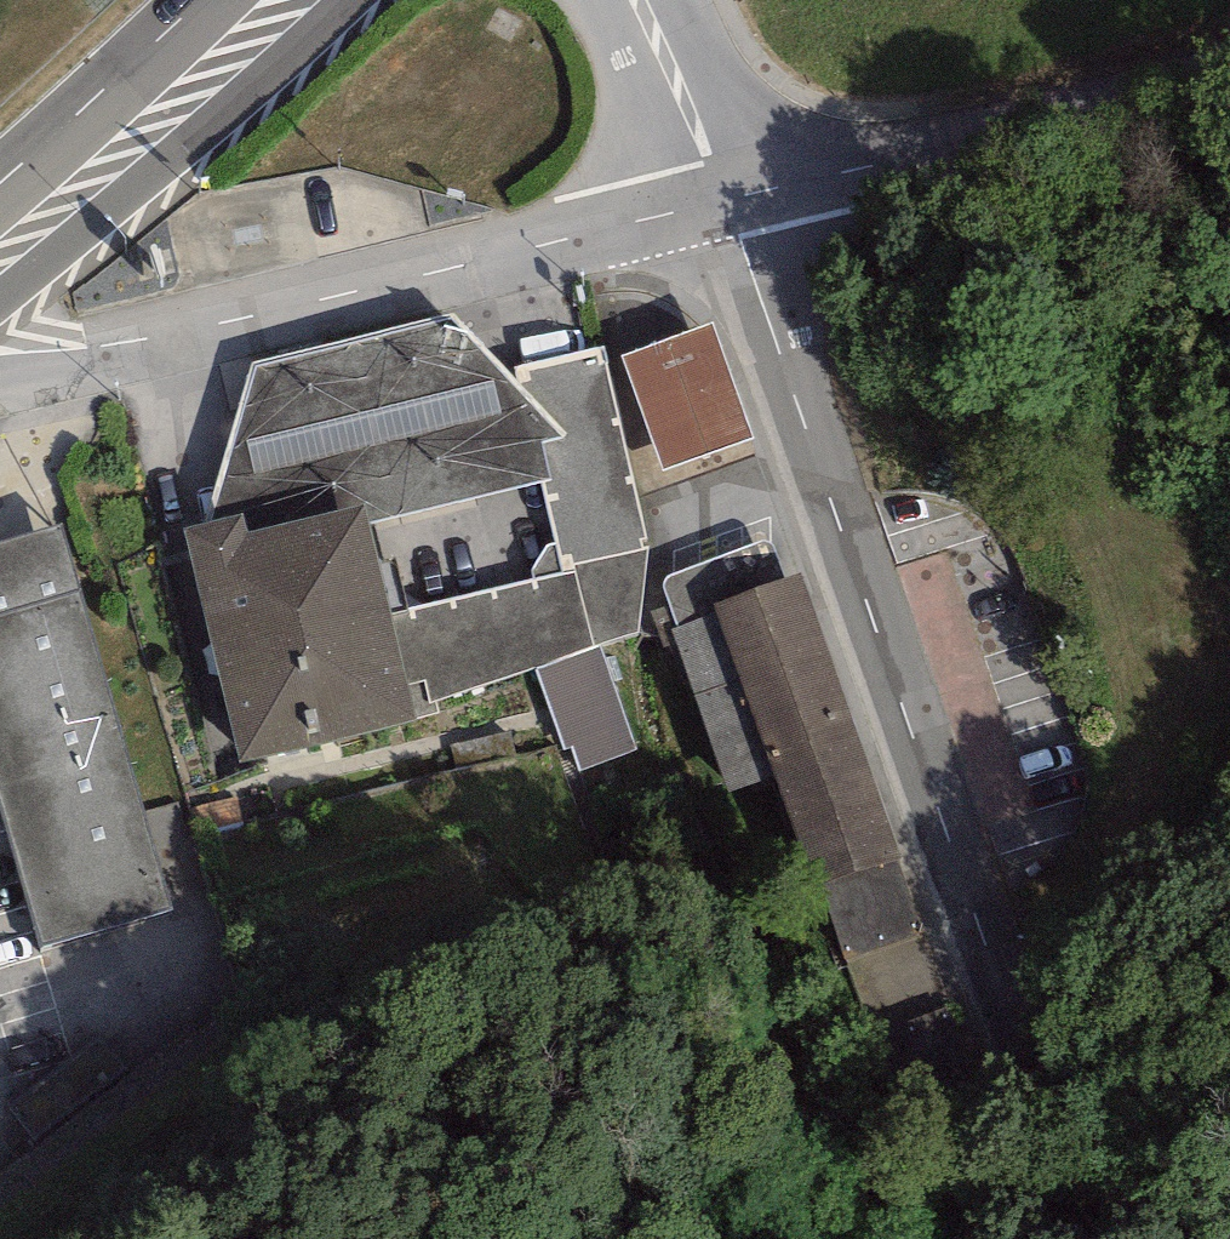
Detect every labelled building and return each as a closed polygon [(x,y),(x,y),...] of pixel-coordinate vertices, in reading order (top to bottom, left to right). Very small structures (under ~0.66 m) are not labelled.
[(709,322),(618,356),(659,468),(751,435),(709,322)] [(254,371),(212,522),(244,515),(248,533),(365,506),(369,525),(540,482),(550,478),(542,441),(565,438),(513,380),(450,323),(254,371)] [(513,367),(513,380),(565,438),(570,442),(542,441),(550,478),(540,482),(553,543),(560,572),(576,568),(597,645),(641,634),(649,547),(601,346),(513,367)] [(184,529),(240,762),(435,714),(430,701),(426,679),(411,681),(394,618),(369,525),(365,506),(248,533),(244,515),(212,522),(184,529)] [(0,542),(0,805),(42,949),(165,915),(61,526),(0,542)] [(576,568),(560,572),(553,543),(546,546),(531,571),(533,579),(394,618),(411,681),(426,679),(430,701),(534,666),(597,645),(576,568)] [(802,573),(713,605),(717,614),(671,630),(728,791),(773,775),(814,890),(821,888),(894,862),(903,859),(802,573)] [(597,645),(534,666),(562,751),(571,747),(578,772),(636,750),(597,645)] [(920,935),(894,862),(821,888),(847,961),(920,935)]
